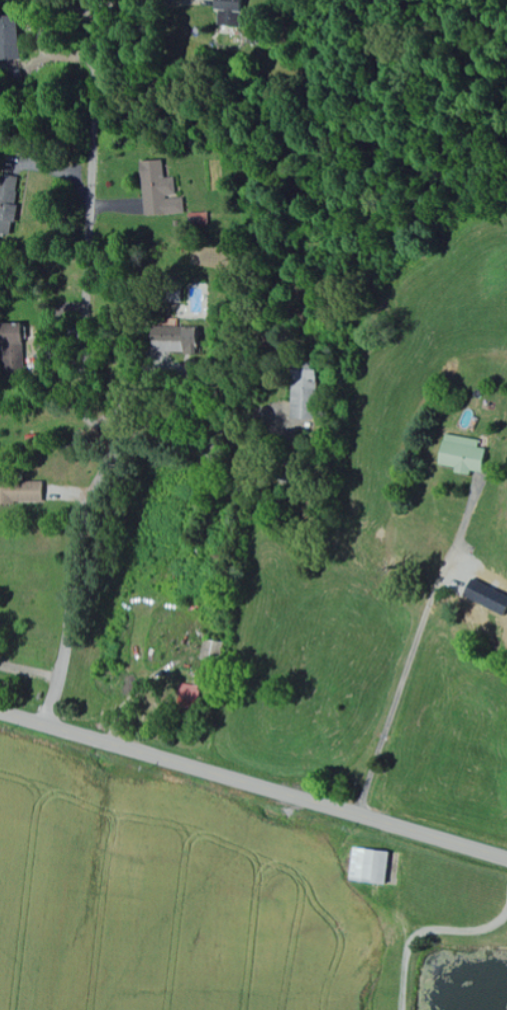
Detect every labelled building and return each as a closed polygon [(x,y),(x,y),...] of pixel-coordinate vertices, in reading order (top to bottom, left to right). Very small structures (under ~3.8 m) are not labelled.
[(234,10),(234,1),(220,0),(211,0),(211,9),(234,10)] [(149,215),(189,214),(189,198),(182,198),(181,178),(171,178),(170,161),(148,162),(149,215)] [(8,175),(7,185),(0,184),(0,202),(2,202),(0,222),(0,224),(20,227),(26,177),(8,175)] [(179,302),(179,281),(162,281),(162,302),(179,302)] [(192,329),(148,326),(146,350),(190,352),(192,329)] [(282,370),(287,418),(306,416),(302,369),(282,370)] [(481,441),(444,434),(439,464),(456,468),(456,470),(481,475),(486,448),(480,447),(481,441)] [(40,503),(40,481),(0,481),(0,503),(40,503)] [(386,851),(350,848),(348,881),(383,884),(386,851)]
